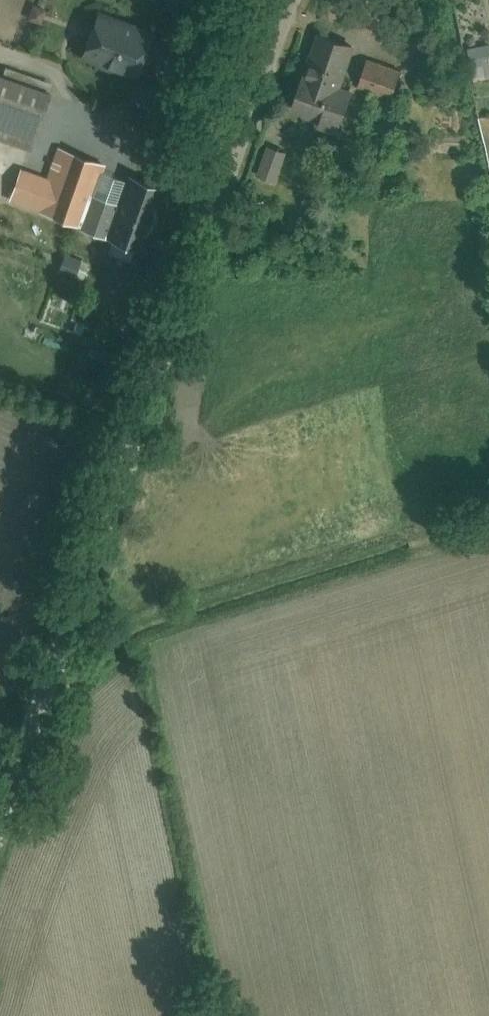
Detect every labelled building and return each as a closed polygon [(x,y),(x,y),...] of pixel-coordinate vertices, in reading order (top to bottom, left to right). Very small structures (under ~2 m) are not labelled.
[(99,9),(82,56),(140,76),(157,29),(99,9)] [(320,28),(290,112),(345,131),(357,97),(342,92),(359,42),(320,28)] [(369,65),(361,91),(390,101),(398,75),(369,65)] [(51,92),(0,74),(0,128),(34,140),(51,92)] [(10,203),(133,249),(158,182),(130,171),(118,205),(94,196),(106,163),(59,145),(47,177),(23,168),(10,203)]
